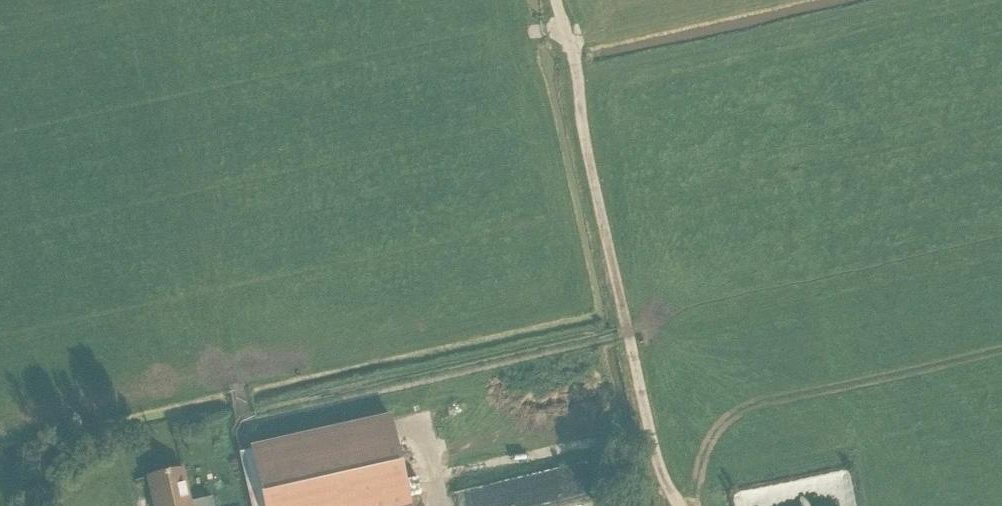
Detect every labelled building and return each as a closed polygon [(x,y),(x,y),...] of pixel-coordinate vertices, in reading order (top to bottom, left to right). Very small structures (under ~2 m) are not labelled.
[(392,415),(239,449),(251,505),(412,505),(392,415)] [(83,468),(87,480),(105,474),(101,462),(83,468)] [(213,496),(191,501),(184,468),(147,476),(153,505),(215,505),(213,496)]
